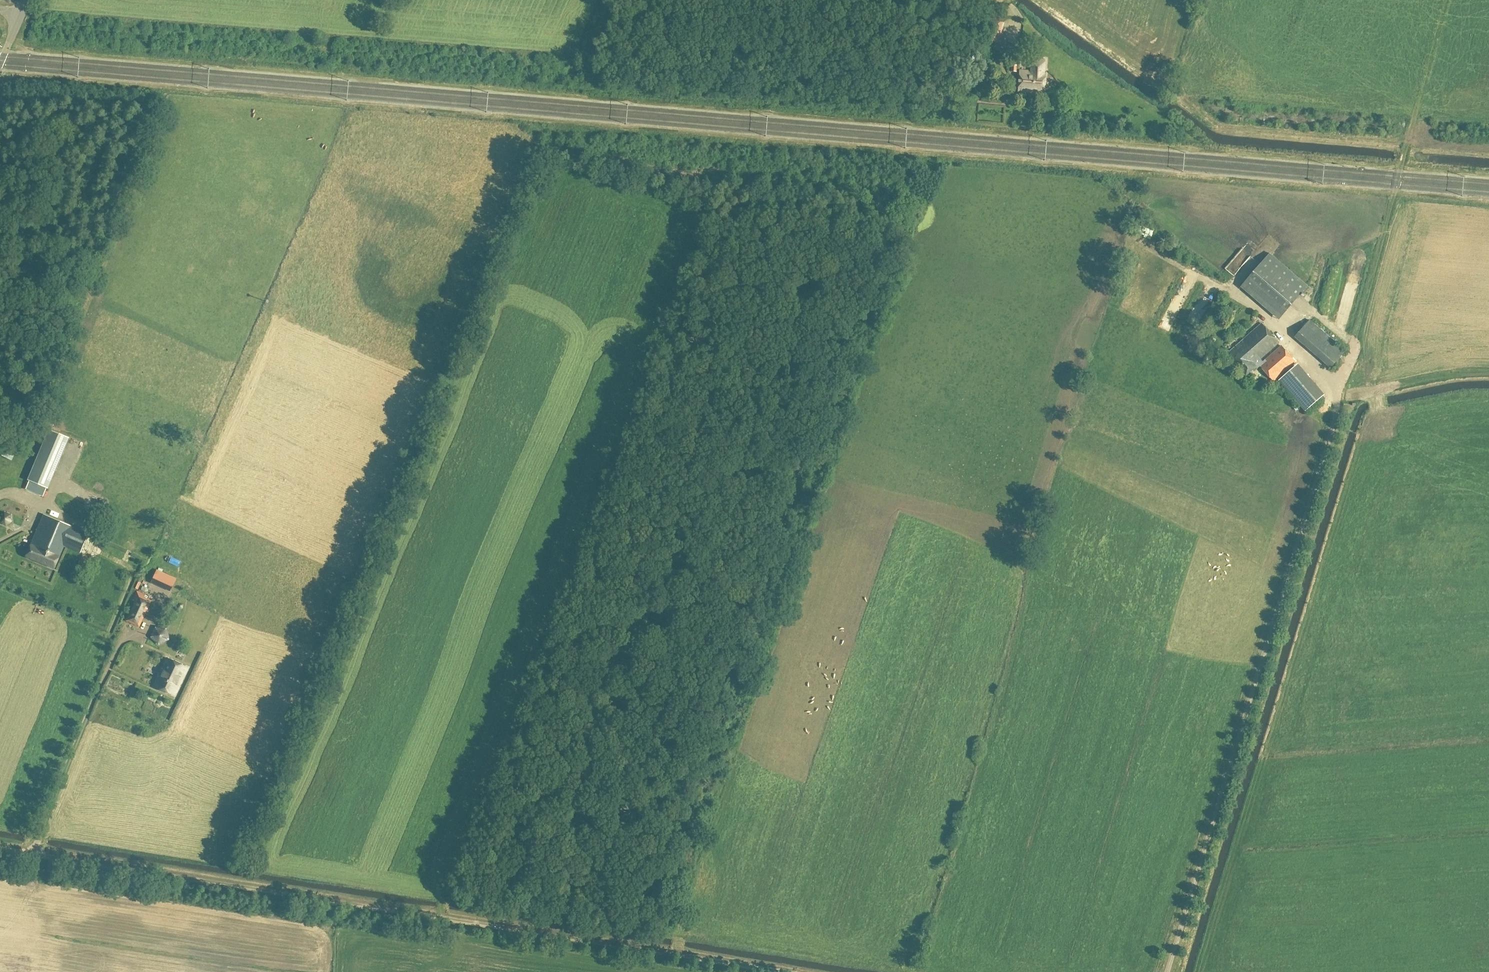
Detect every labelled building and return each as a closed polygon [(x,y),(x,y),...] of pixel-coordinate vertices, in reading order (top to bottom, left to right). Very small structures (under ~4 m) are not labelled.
[(998,43),(1006,19),(992,15),(984,38),(998,43)] [(1031,71),(1020,70),(1019,91),(1044,93),(1046,72),(1044,71),(1045,59),(1032,58),(1031,71)] [(1269,252),(1240,285),(1280,319),(1309,286),(1269,252)] [(1332,368),(1346,350),(1310,318),(1295,336),(1332,368)] [(1258,346),(1265,354),(1279,342),(1262,322),(1227,353),(1239,367),(1248,359),(1246,357),(1258,346)] [(1282,345),(1266,360),(1272,367),(1267,372),(1274,380),(1296,361),(1282,345)] [(1248,359),(1239,367),(1247,375),(1257,366),(1258,367),(1261,365),(1267,372),(1272,367),(1266,360),(1263,362),(1261,358),(1265,354),(1258,346),(1246,357),(1248,359)] [(1298,363),(1279,380),(1305,411),(1325,395),(1298,363)] [(49,429),(28,480),(48,488),(69,437),(49,429)] [(10,502),(4,523),(9,525),(16,504),(10,502)] [(18,504),(9,525),(16,528),(25,507),(18,504)] [(80,551),(87,531),(42,514),(31,544),(30,544),(26,556),(55,568),(63,545),(80,551)] [(163,573),(157,570),(151,581),(158,584),(163,573)] [(177,579),(170,576),(165,587),(171,590),(177,579)] [(135,601),(126,621),(139,627),(152,600),(145,597),(146,595),(137,590),(132,600),(135,601)] [(150,632),(157,646),(169,640),(163,626),(150,632)] [(166,657),(153,686),(175,696),(189,667),(166,657)]
